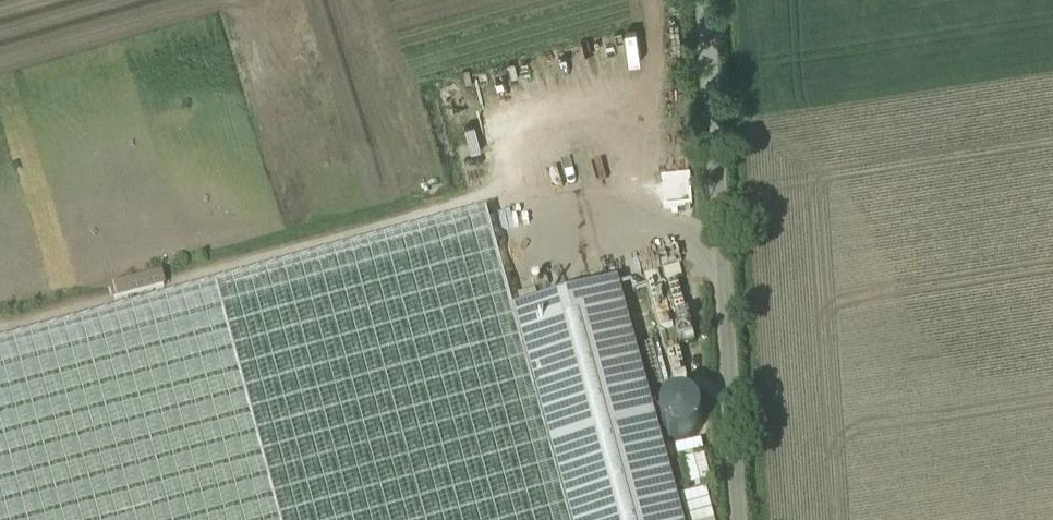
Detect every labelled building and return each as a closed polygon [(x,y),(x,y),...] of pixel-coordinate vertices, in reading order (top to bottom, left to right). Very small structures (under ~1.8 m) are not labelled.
[(0,345),(0,519),(572,519),(515,311),(513,311),(487,214),(0,345)] [(658,271),(645,275),(648,285),(660,281),(658,271)] [(515,311),(572,519),(683,519),(618,282),(515,311)] [(663,289),(650,292),(660,330),(673,327),(663,289)] [(645,296),(637,296),(633,297),(626,301),(636,336),(644,337),(648,336),(654,331),(645,296)] [(654,358),(652,356),(649,358),(647,359),(647,361),(647,362),(647,363),(647,364),(648,365),(649,366),(652,367),(654,366),(656,365),(656,364),(657,363),(657,362),(656,359),(654,358)]
